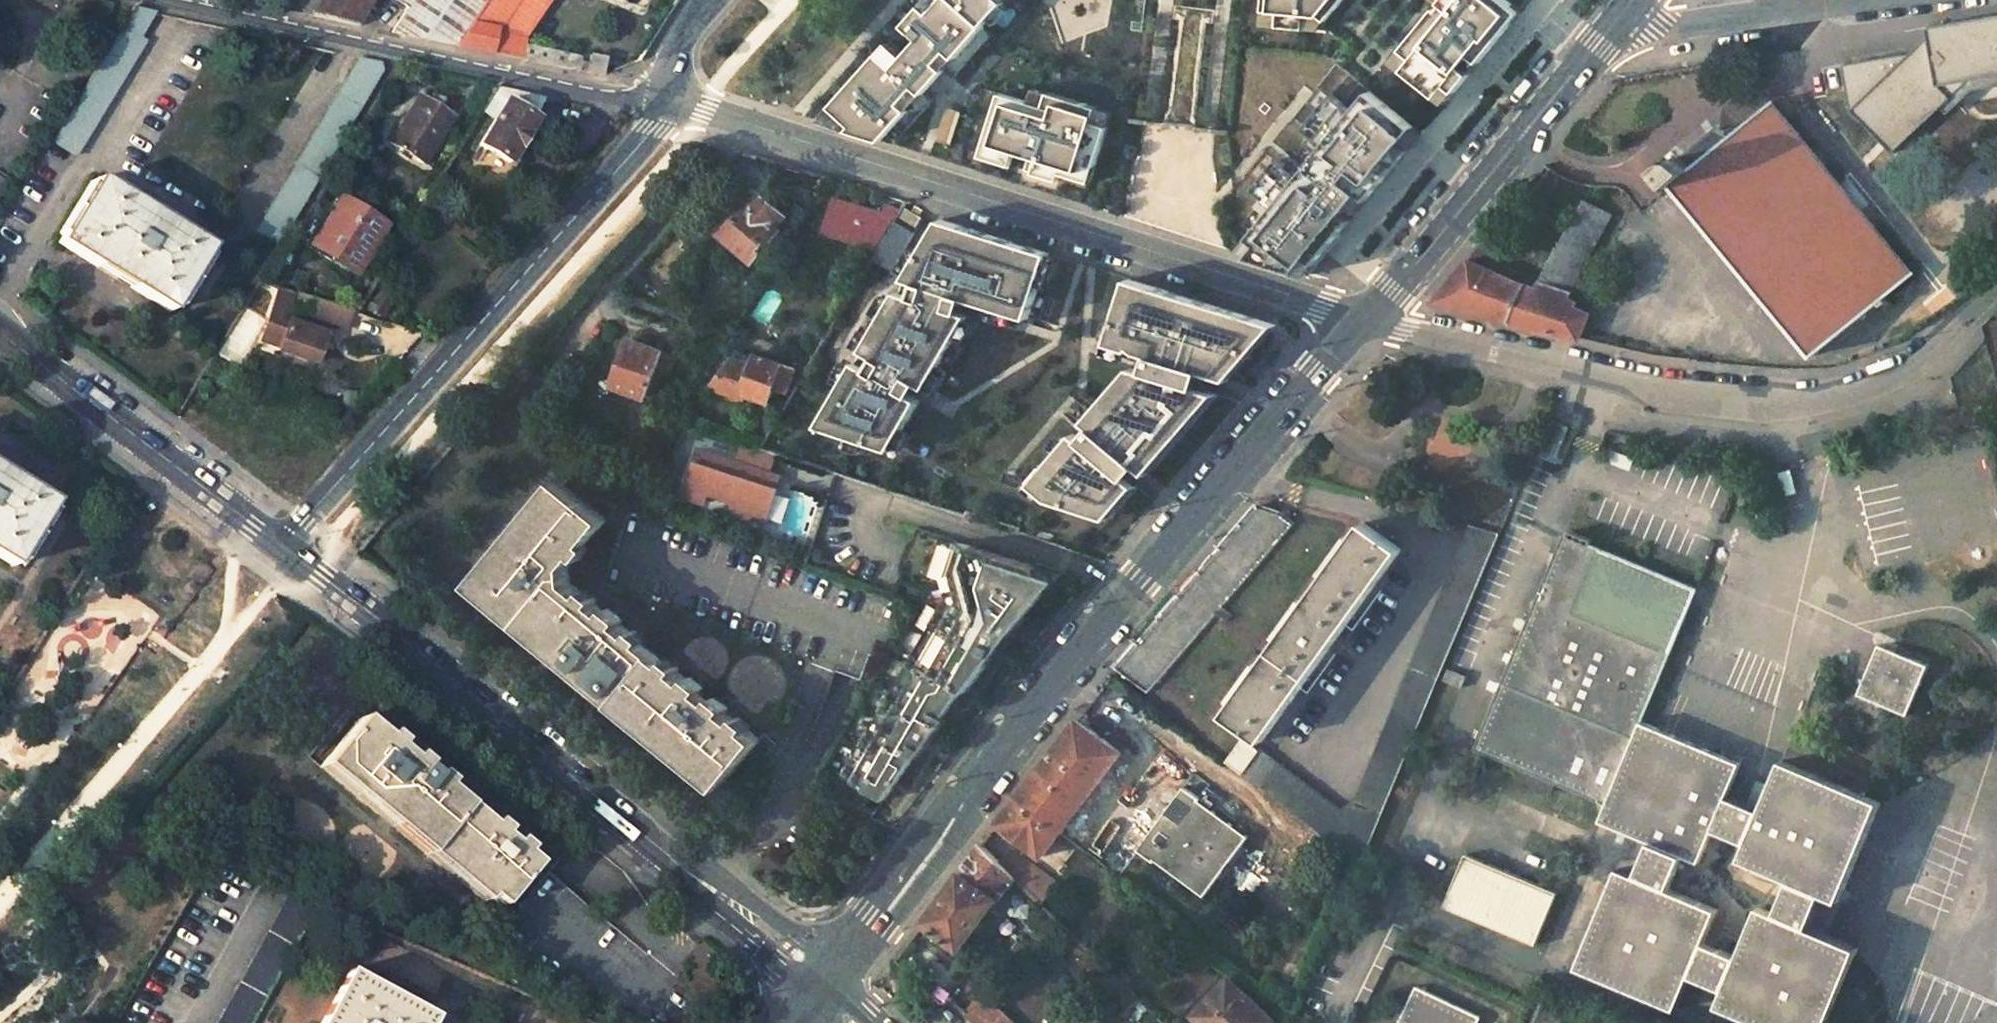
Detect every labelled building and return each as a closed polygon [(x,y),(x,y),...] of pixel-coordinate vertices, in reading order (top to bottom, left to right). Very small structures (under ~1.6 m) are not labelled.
[(279,9),(320,19),(345,26),(353,28),(353,27),(371,0),(285,0),(279,9)] [(409,3),(389,35),(399,37),(457,48),(489,0),(401,0),(409,3)] [(495,39),(497,32),(520,37),(546,0),(489,0),(457,48),(491,55),(495,39)] [(953,0),(924,0),(902,24),(917,38),(902,55),(887,41),(816,119),(878,139),(981,26),(953,0)] [(981,26),(1004,0),(953,0),(981,26)] [(1261,25),(1316,31),(1341,0),(1264,0),(1261,25)] [(1520,17),(1499,0),(1432,0),(1444,9),(1440,15),(1436,12),(1394,65),(1446,106),(1472,74),(1499,41),(1520,17)] [(135,9),(126,26),(140,34),(154,13),(135,9)] [(1942,107),(1949,115),(1974,90),(1996,86),(1996,17),(1930,27),(1932,37),(1913,54),(1848,65),(1851,95),(1854,109),(1895,152),(1942,107)] [(1130,119),(1127,128),(1138,130),(1152,132),(1179,136),(1207,141),(1215,142),(1228,145),(1228,134),(1217,132),(1209,131),(1202,130),(1195,129),(1208,25),(1181,21),(1167,125),(1159,124),(1153,123),(1141,121),(1130,119)] [(140,34),(126,26),(121,29),(53,142),(73,154),(142,41),(140,34)] [(96,27),(85,46),(101,56),(112,38),(96,27)] [(578,62),(579,57),(495,39),(491,55),(575,73),(578,62)] [(588,58),(587,65),(584,75),(598,78),(602,61),(595,60),(588,58)] [(277,244),(383,69),(382,64),(359,59),(255,231),(277,244)] [(584,75),(587,65),(578,62),(575,73),(584,75)] [(1026,102),(997,93),(978,154),(1007,164),(1011,150),(1026,155),(1022,169),(1054,180),(1057,173),(1085,181),(1109,114),(1031,89),(1026,102)] [(509,91),(477,141),(509,161),(548,99),(509,91)] [(1369,96),(1351,114),(1330,96),(1302,129),(1323,148),(1297,178),(1276,161),(1252,190),(1273,209),(1234,255),(1305,278),(1361,210),(1415,145),(1421,138),(1369,96)] [(448,123),(412,102),(388,141),(423,162),(448,123)] [(1673,180),(1814,353),(1907,276),(1784,124),(1770,108),(1695,168),(1676,159),(1670,159),(1662,167),(1673,180)] [(95,180),(58,242),(168,309),(206,248),(95,180)] [(751,181),(713,233),(753,261),(790,210),(751,181)] [(308,243),(355,273),(386,223),(339,194),(308,243)] [(1568,295),(1613,213),(1587,199),(1539,287),(1470,257),(1433,301),(1577,338),(1591,313),(1575,305),(1578,300),(1568,295)] [(923,216),(906,206),(900,216),(917,227),(923,216)] [(860,357),(822,421),(896,444),(925,395),(917,390),(925,377),(932,382),(975,310),(963,306),(967,293),(1030,312),(1050,248),(943,215),(935,228),(908,275),(913,276),(908,289),(901,287),(867,346),(872,349),(865,360),(860,357)] [(1246,342),(1264,322),(1167,292),(1169,285),(1130,273),(1117,318),(1111,337),(1150,349),(1145,365),(1123,359),(1120,363),(1111,373),(1096,391),(1083,406),(1077,413),(1085,419),(1074,432),(1067,425),(1057,436),(1049,445),(1023,475),(1044,493),(1102,512),(1210,385),(1209,385),(1211,377),(1214,368),(1222,371),(1246,342)] [(295,292),(275,285),(260,330),(279,336),(276,346),(314,358),(323,329),(287,317),(295,292)] [(348,309),(313,297),(308,312),(343,323),(348,309)] [(1102,334),(1111,337),(1117,318),(1108,315),(1102,334)] [(1246,342),(1222,371),(1228,376),(1272,324),(1264,322),(1246,342)] [(645,396),(663,342),(625,329),(606,382),(645,396)] [(1989,353),(1996,351),(1996,338),(1995,331),(1984,334),(1985,339),(1989,353)] [(770,400),(774,386),(789,390),(798,361),(753,347),(751,356),(726,348),(712,391),(742,400),(744,392),(770,400)] [(1989,353),(1996,385),(1996,351),(1989,353)] [(1120,363),(1113,357),(1104,367),(1111,373),(1120,363)] [(1089,385),(1076,400),(1083,406),(1096,391),(1089,385)] [(1210,385),(1102,512),(1110,514),(1142,476),(1216,390),(1210,385)] [(1554,421),(1542,450),(1556,456),(1568,427),(1554,421)] [(1042,439),(1049,445),(1057,436),(1050,430),(1042,439)] [(702,445),(687,492),(708,498),(711,488),(738,496),(734,507),(768,518),(780,483),(773,481),(777,469),(702,445)] [(0,473),(0,557),(12,564),(49,503),(0,473)] [(610,515),(568,480),(485,579),(513,601),(595,669),(656,720),(654,721),(673,737),(691,753),(693,751),(726,779),(761,737),(571,578),(571,561),(610,515)] [(1149,688),(1291,522),(1279,512),(1258,506),(1238,529),(1218,553),(1198,576),(1179,599),(1159,623),(1139,646),(1119,670),(1146,692),(1149,688)] [(910,657),(966,686),(969,689),(990,662),(989,661),(1006,631),(1010,633),(1013,630),(1047,591),(1039,564),(916,523),(913,534),(907,541),(903,548),(901,552),(900,557),(899,565),(900,574),(893,593),(905,597),(915,608),(934,614),(910,657)] [(1400,549),(1365,523),(1227,713),(1262,738),(1400,549)] [(1261,750),(1243,774),(1354,855),(1362,861),(1438,677),(1499,532),(1470,523),(1358,799),(1342,807),(1261,750)] [(1474,749),(1527,771),(1554,783),(1606,805),(1640,721),(1691,600),(1696,589),(1590,545),(1592,540),(1569,531),(1568,536),(1563,533),(1494,700),(1474,749)] [(1054,578),(1053,574),(1052,572),(1051,569),(1048,567),(1039,564),(1047,591),(1053,583),(1054,580),(1054,578)] [(1896,655),(1877,646),(1857,694),(1882,706),(1906,717),(1927,668),(1896,655)] [(966,686),(910,657),(844,774),(886,797),(917,754),(919,755),(929,742),(949,716),(946,714),(966,686)] [(1468,673),(1449,665),(1443,679),(1461,686),(1468,673)] [(1738,765),(1655,728),(1640,721),(1606,805),(1600,821),(1650,843),(1635,878),(1619,871),(1576,970),(1677,1012),(1691,979),(1724,993),(1716,1010),(1735,1018),(1748,1022),(1828,1022),(1857,953),(1808,932),(1822,898),(1840,905),(1881,807),(1863,800),(1777,764),(1757,812),(1724,798),(1738,765)] [(394,825),(499,910),(534,867),(357,724),(321,767),(356,795),(354,797),(391,827),(394,825)] [(1227,762),(1243,774),(1261,750),(1245,738),(1227,762)] [(1554,783),(1527,771),(1522,781),(1550,793),(1554,783)] [(1136,845),(1203,893),(1247,832),(1181,784),(1136,845)] [(1000,895),(1003,897),(1011,887),(1034,910),(1040,902),(1031,892),(1001,864),(982,845),(924,923),(960,950),(1000,895)] [(1454,878),(1441,908),(1535,945),(1557,894),(1464,856),(1454,878)] [(289,955),(315,908),(287,896),(218,1022),(252,1022),(289,955)] [(321,1022),(426,1022),(430,1015),(347,972),(321,1022)] [(1193,1015),(1202,1022),(1271,1022),(1276,1018),(1231,976),(1193,1015)] [(1481,1018),(1416,987),(1400,1022),(1479,1022),(1481,1018)] [(971,1022),(1019,1022),(981,991),(962,1015),(971,1022)] [(1304,1000),(1293,991),(1285,1002),(1299,1013),(1301,1006),(1304,1000)]
